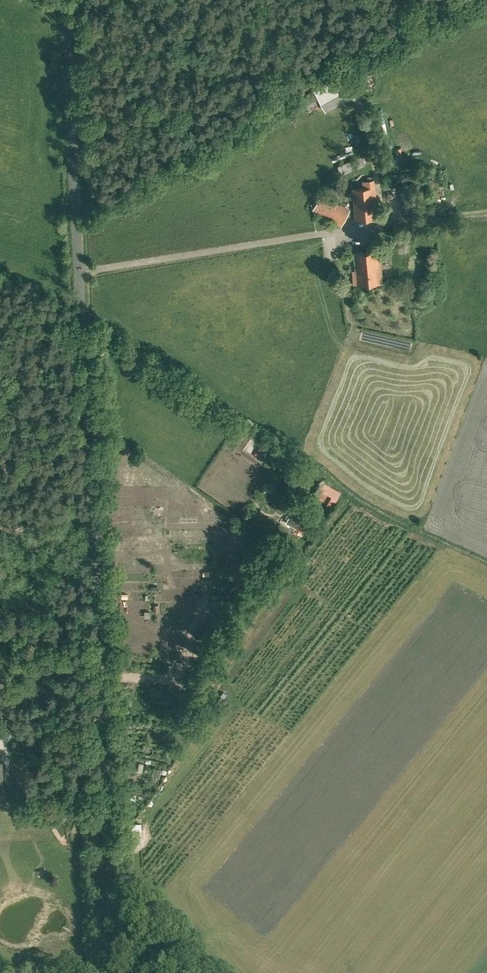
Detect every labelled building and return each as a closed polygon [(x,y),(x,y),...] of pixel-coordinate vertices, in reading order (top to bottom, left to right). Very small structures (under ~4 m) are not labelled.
[(317,89),(325,105),(354,90),(346,74),(317,89)] [(342,173),(367,164),(364,156),(339,166),(342,173)] [(374,185),(362,187),(352,187),(356,220),(378,218),(374,185)] [(350,209),(334,200),(322,194),(312,210),(325,217),(325,218),(341,226),(350,209)] [(356,272),(353,272),(354,284),(382,281),(380,249),(354,252),(356,272)] [(336,488),(335,487),(322,480),(314,495),(324,501),(328,494),(332,495),(329,501),(327,504),(332,507),(341,492),(336,489),(336,488)] [(314,513),(294,502),(287,514),(298,520),(293,530),(302,534),(314,513)] [(293,547),(287,558),(293,561),(299,551),(293,547)] [(131,824),(132,841),(141,840),(140,823),(131,824)]
